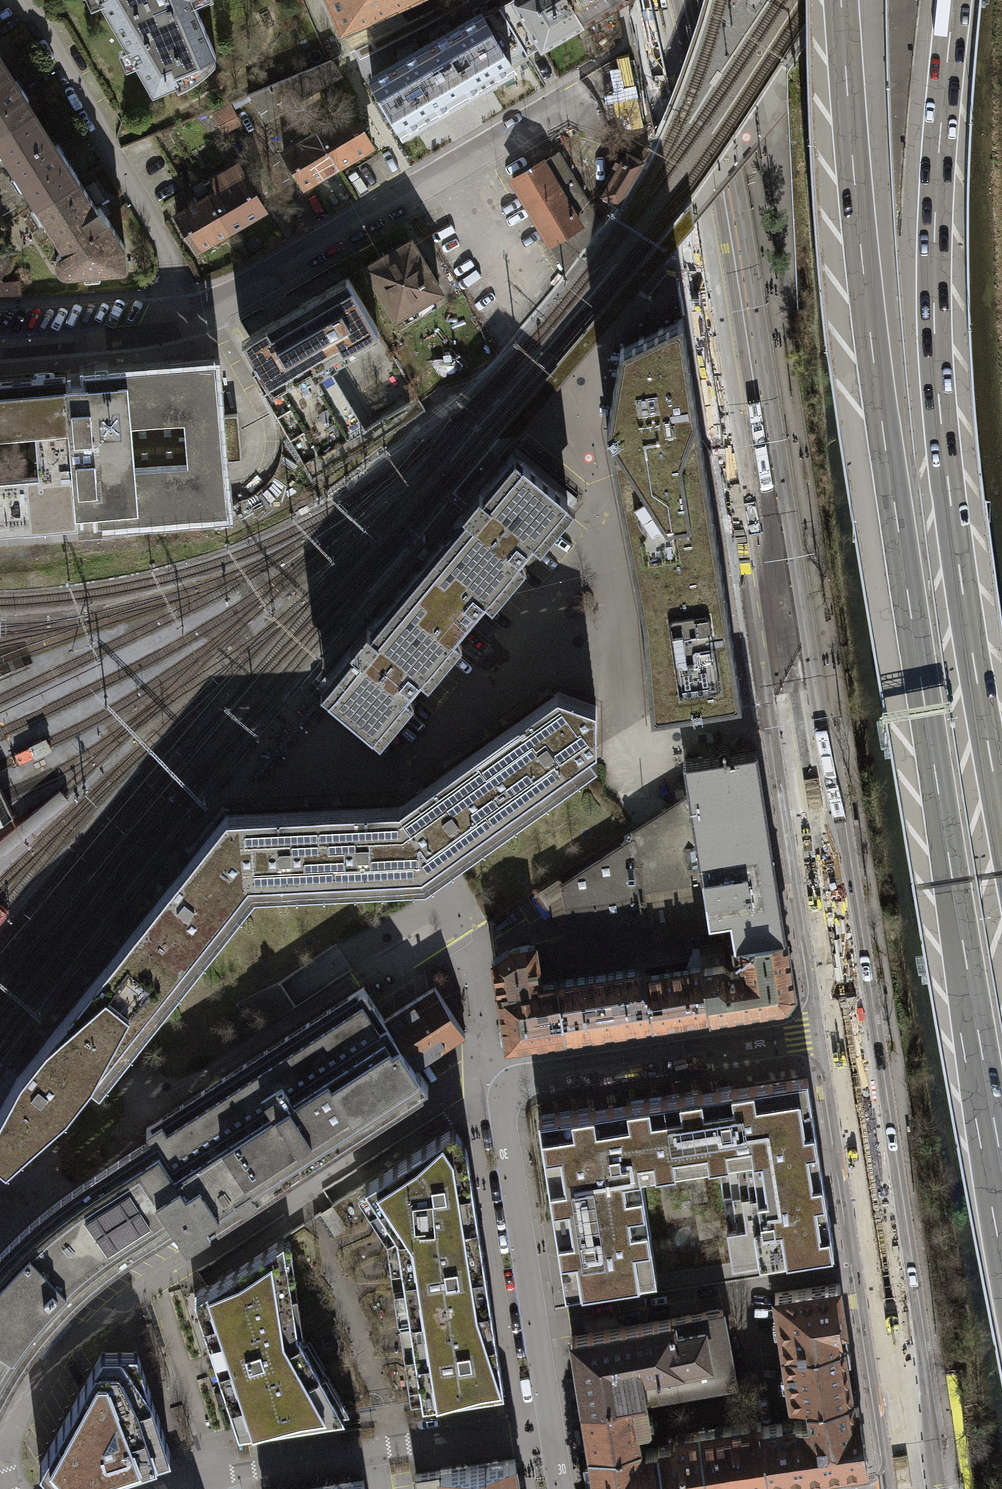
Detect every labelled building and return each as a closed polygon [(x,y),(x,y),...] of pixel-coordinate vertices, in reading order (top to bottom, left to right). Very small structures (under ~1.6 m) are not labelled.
[(102,2),(100,3),(127,49),(130,47),(137,63),(135,64),(152,94),(175,84),(178,89),(188,84),(198,78),(192,65),(216,55),(197,10),(214,3),(212,0),(101,0),(102,2)] [(341,30),(409,0),(329,0),(341,30)] [(407,21),(412,31),(428,23),(467,0),(449,0),(447,1),(407,21)] [(571,0),(511,0),(499,7),(527,55),(584,22),(571,0)] [(621,0),(571,0),(584,22),(621,0)] [(421,47),(452,99),(481,82),(485,88),(498,81),(494,74),(527,55),(499,7),(484,16),(482,12),(421,47)] [(361,58),(412,31),(407,21),(356,48),(361,58)] [(452,99),(421,47),(371,76),(402,128),(421,118),(424,124),(438,116),(434,110),(452,99)] [(33,113),(25,100),(28,98),(16,78),(12,80),(0,60),(0,134),(33,113)] [(331,60),(287,78),(300,100),(341,75),(331,60)] [(287,78),(249,94),(265,121),(300,100),(287,78)] [(351,111),(317,131),(338,166),(372,146),(351,111)] [(4,154),(15,172),(11,176),(19,188),(24,187),(34,203),(77,177),(56,144),(53,145),(33,113),(0,134),(0,155),(4,154)] [(304,186),(338,166),(317,131),(283,151),(304,186)] [(619,203),(650,149),(634,140),(602,194),(619,203)] [(512,179),(567,272),(601,223),(559,152),(512,179)] [(204,184),(210,194),(231,230),(265,209),(238,163),(204,184)] [(63,250),(59,254),(56,257),(56,262),(56,266),(58,270),(62,273),(66,274),(124,269),(127,266),(125,246),(100,205),(96,207),(77,177),(34,203),(35,204),(32,208),(33,211),(39,220),(44,219),(56,238),(63,250)] [(197,249),(231,230),(210,194),(176,214),(197,249)] [(50,242),(56,238),(44,219),(39,220),(33,211),(19,218),(36,251),(50,243),(50,242)] [(411,239),(366,265),(396,316),(401,313),(406,321),(419,314),(414,305),(440,290),(411,239)] [(0,253),(0,281),(13,261),(0,253)] [(347,276),(241,339),(272,391),(279,387),(325,360),(378,328),(347,276)] [(22,295),(20,280),(0,282),(0,297),(22,295)] [(651,714),(742,700),(708,481),(705,461),(702,441),(682,316),(620,346),(607,428),(616,474),(619,494),(623,513),(643,615),(651,714)] [(325,360),(279,387),(292,409),(338,381),(325,360)] [(86,384),(65,385),(76,513),(96,511),(97,522),(226,512),(222,459),(241,457),(237,413),(218,415),(214,362),(85,373),(86,384)] [(76,513),(65,385),(64,374),(0,380),(0,530),(77,524),(76,513)] [(338,381),(292,409),(306,431),(352,404),(338,381)] [(352,404),(306,431),(320,455),(366,428),(352,404)] [(473,520),(457,538),(503,576),(568,498),(523,460),(489,500),(479,492),(462,512),(473,520)] [(438,653),(503,576),(457,538),(393,616),(438,653)] [(372,732),(438,653),(393,616),(377,635),(367,626),(350,646),(360,655),(327,695),(372,732)] [(462,760),(508,824),(597,760),(590,751),(597,746),(596,706),(558,691),(462,760)] [(752,748),(684,759),(690,795),(703,880),(709,919),(730,916),(732,927),(734,941),(786,933),(784,919),(757,748),(752,748)] [(399,805),(426,882),(442,871),(508,824),(462,760),(410,797),(399,805)] [(13,812),(6,798),(0,786),(0,818),(13,812)] [(572,928),(573,933),(650,921),(645,889),(703,880),(690,795),(633,830),(634,836),(560,884),(566,920),(569,923),(570,925),(572,928)] [(322,809),(326,887),(426,882),(399,805),(322,809)] [(226,813),(253,893),(255,891),(326,887),(322,809),(226,813)] [(130,934),(186,978),(253,893),(226,813),(130,934)] [(703,880),(645,889),(650,921),(652,938),(711,930),(709,919),(703,880)] [(787,1002),(795,992),(786,933),(734,941),(735,950),(740,956),(742,966),(730,968),(723,962),(704,965),(703,964),(702,965),(710,1013),(787,1002)] [(130,934),(21,1071),(0,1108),(0,1157),(5,1161),(66,1108),(90,1078),(100,1085),(186,978),(130,934)] [(513,947),(493,960),(506,1038),(513,1043),(566,1035),(558,980),(541,983),(535,943),(513,947)] [(702,965),(647,973),(645,973),(653,1022),(710,1013),(702,965)] [(647,973),(647,972),(641,968),(558,980),(566,1035),(653,1022),(645,973),(647,973)] [(250,1060),(313,1159),(429,1085),(416,1065),(466,1034),(435,986),(385,1018),(365,986),(250,1060)] [(313,1159),(250,1060),(145,1126),(153,1138),(130,1153),(175,1222),(186,1240),(313,1159)] [(807,1074),(538,1115),(565,1290),(657,1276),(641,1172),(718,1160),(728,1226),(726,1227),(732,1264),(834,1248),(807,1074)] [(397,1232),(398,1239),(479,1226),(467,1146),(454,1126),(365,1183),(397,1232)] [(130,1153),(85,1182),(63,1197),(41,1214),(21,1232),(0,1254),(0,1398),(10,1378),(24,1356),(33,1343),(46,1326),(45,1325),(58,1310),(60,1311),(71,1299),(81,1289),(95,1277),(117,1259),(175,1222),(130,1153)] [(332,1204),(320,1212),(335,1235),(348,1227),(332,1204)] [(479,1226),(398,1239),(410,1315),(491,1302),(479,1226)] [(298,1328),(283,1235),(194,1292),(239,1428),(345,1411),(298,1328)] [(840,1282),(774,1292),(791,1401),(807,1399),(808,1401),(852,1395),(841,1326),(846,1326),(840,1282)] [(423,1399),(504,1387),(491,1302),(410,1315),(423,1399)] [(723,1308),(571,1335),(582,1404),(645,1393),(646,1395),(736,1379),(723,1308)] [(61,1488),(70,1488),(171,1456),(137,1352),(102,1352),(39,1466),(61,1488)] [(638,1427),(647,1426),(650,1423),(646,1395),(645,1393),(582,1404),(590,1451),(640,1443),(638,1427)] [(854,1406),(852,1395),(808,1401),(810,1418),(760,1425),(768,1479),(868,1464),(859,1405),(854,1406)] [(760,1425),(759,1421),(699,1430),(708,1488),(768,1479),(760,1425)] [(673,1439),(673,1443),(657,1445),(658,1447),(664,1488),(702,1488),(708,1488),(699,1430),(677,1433),(673,1439)] [(640,1443),(590,1451),(596,1488),(664,1488),(658,1447),(641,1450),(640,1443)] [(416,1474),(418,1488),(520,1488),(515,1458),(416,1474)] [(307,1488),(365,1488),(363,1480),(307,1488)]
